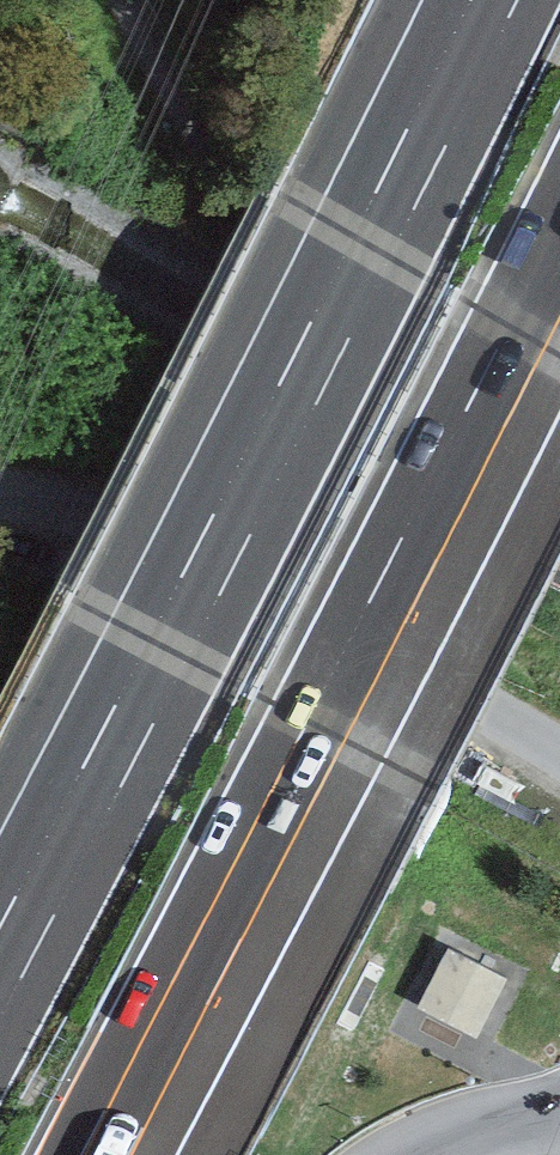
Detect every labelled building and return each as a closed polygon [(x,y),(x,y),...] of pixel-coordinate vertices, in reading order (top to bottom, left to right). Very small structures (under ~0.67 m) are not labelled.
[(490,1046),(516,985),(452,958),(426,1020),(490,1046)]
